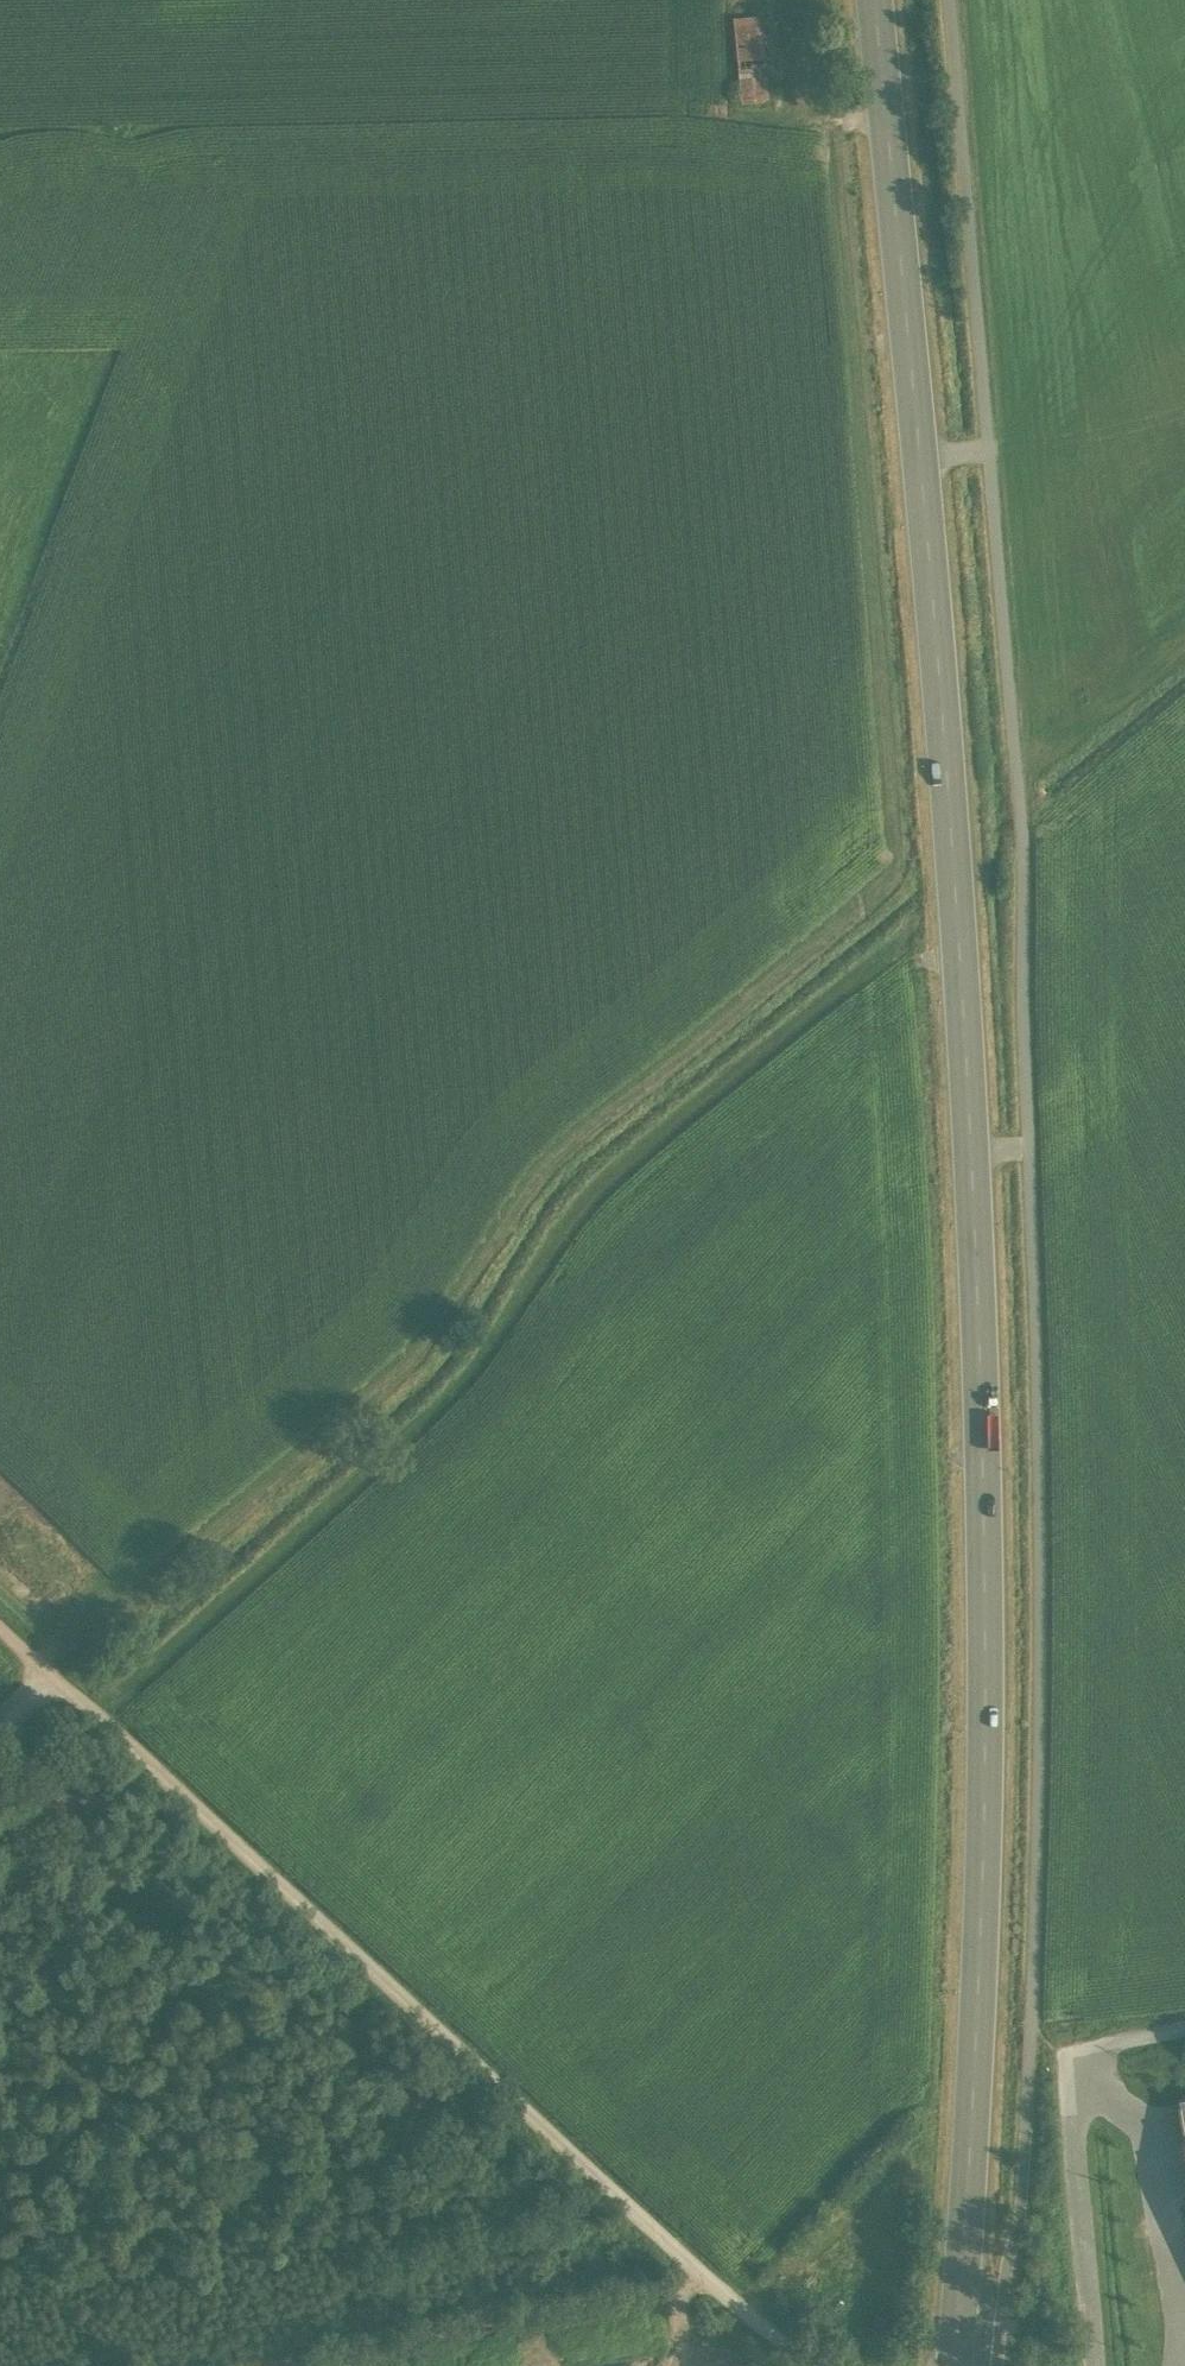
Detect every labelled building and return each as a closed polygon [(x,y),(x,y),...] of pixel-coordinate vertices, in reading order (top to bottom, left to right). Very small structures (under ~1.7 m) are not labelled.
[(756,18),(733,21),(741,106),(765,103),(756,18)]
